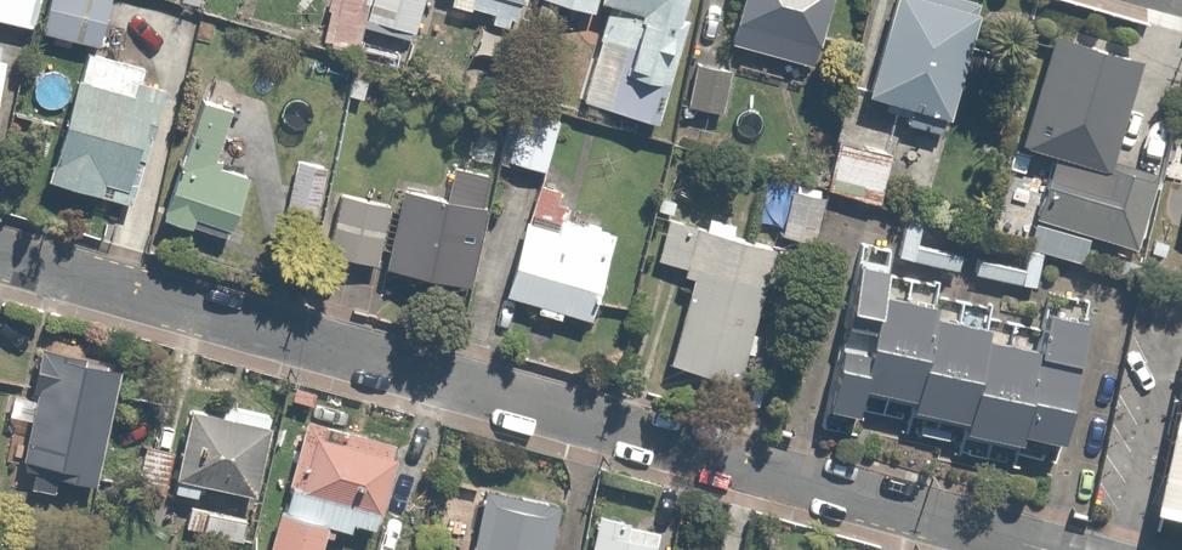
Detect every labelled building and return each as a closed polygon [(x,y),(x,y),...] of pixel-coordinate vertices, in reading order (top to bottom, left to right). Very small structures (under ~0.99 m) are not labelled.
[(34,26),(39,0),(0,0),(0,19),(34,26)] [(42,25),(109,43),(121,0),(49,0),(42,25)] [(365,0),(327,0),(319,45),(355,52),(365,0)] [(425,0),(374,0),(366,26),(413,40),(425,0)] [(444,1),(491,14),(489,22),(511,28),(519,0),(445,0),(444,1)] [(592,0),(550,0),(590,9),(592,0)] [(686,0),(606,0),(609,1),(581,99),(648,118),(656,92),(665,94),(686,18),(681,16),(686,0)] [(728,48),(817,68),(833,0),(739,0),(728,48)] [(945,112),(953,114),(983,0),(892,0),(868,91),(908,102),(903,121),(940,131),(945,112)] [(1110,164),(1144,52),(1054,25),(1020,137),(1110,164)] [(163,68),(86,47),(51,179),(128,199),(163,68)] [(736,62),(690,50),(676,107),(722,119),(736,62)] [(155,216),(194,232),(198,221),(227,234),(252,175),(214,159),(234,111),(204,99),(155,216)] [(548,170),(559,121),(508,109),(497,158),(548,170)] [(1139,243),(1156,174),(1128,167),(1126,174),(1049,154),(1033,215),(1139,243)] [(331,167),(295,158),(280,213),(316,223),(331,167)] [(448,194),(398,185),(382,268),(468,284),(489,175),(453,168),(448,194)] [(812,241),(828,184),(793,174),(777,231),(812,241)] [(565,214),(573,191),(539,180),(503,294),(591,322),(620,231),(565,214)] [(380,263),(391,199),(336,190),(325,253),(380,263)] [(709,211),(704,232),(662,221),(652,261),(694,272),(671,364),(743,382),(776,250),(731,238),(736,218),(709,211)] [(926,217),(905,213),(898,254),(960,265),(963,248),(922,241),(926,217)] [(894,248),(858,240),(823,402),(857,410),(862,387),(904,396),(901,406),(962,419),(960,428),(1018,441),(1020,429),(1061,438),(1088,314),(1042,304),(1034,341),(992,332),(994,325),(936,313),(939,299),(886,288),(894,248)] [(1043,250),(1025,248),(1023,261),(974,254),(971,280),(1038,290),(1043,250)] [(59,480),(102,486),(121,358),(37,345),(15,487),(57,494),(59,480)] [(1151,506),(1181,512),(1181,358),(1151,506)] [(227,400),(224,412),(187,405),(172,488),(263,505),(277,422),(270,420),(272,409),(227,400)] [(376,534),(401,444),(311,419),(274,549),(321,549),(329,521),(376,534)] [(160,510),(171,447),(144,442),(133,505),(160,510)] [(465,549),(544,549),(554,512),(480,493),(465,549)] [(593,549),(664,549),(670,526),(604,508),(593,549)]
